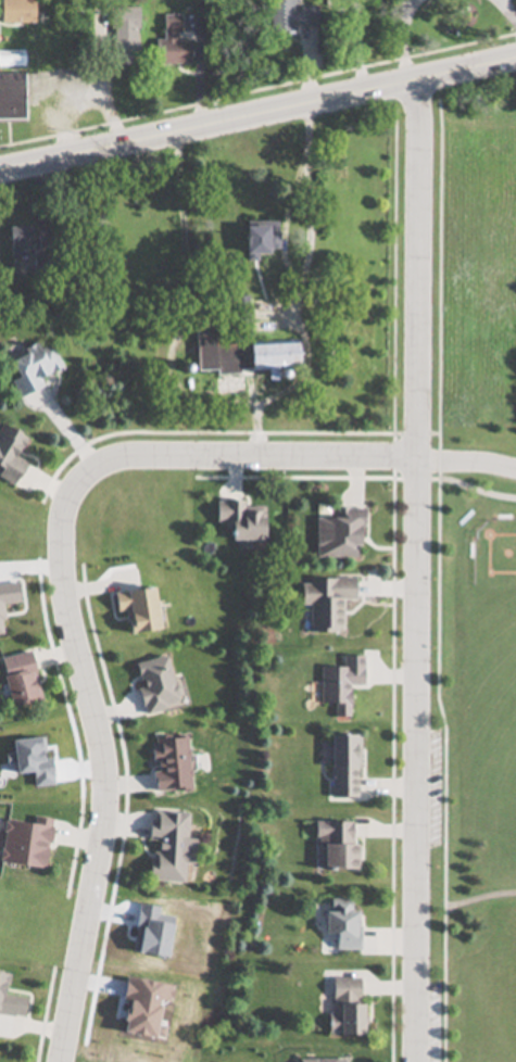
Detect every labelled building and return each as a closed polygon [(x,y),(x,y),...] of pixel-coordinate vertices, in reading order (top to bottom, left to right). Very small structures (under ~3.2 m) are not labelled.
[(33,24),(33,0),(0,0),(0,24),(33,24)] [(294,27),(314,27),(314,10),(294,10),(294,0),(268,0),(268,33),(294,33),(294,27)] [(153,40),(153,65),(188,65),(188,40),(179,40),(180,16),(162,15),(162,40),(153,40)] [(110,29),(110,65),(131,65),(131,29),(110,29)] [(24,121),(24,71),(24,51),(0,51),(0,121),(24,121)] [(240,253),(274,253),(274,222),(240,222),(240,253)] [(8,257),(38,257),(38,236),(29,236),(29,227),(8,227),(8,257)] [(244,343),(244,368),(296,368),(296,343),(244,343)] [(18,397),(41,385),(38,378),(61,367),(49,344),(38,350),(36,345),(6,359),(15,378),(10,381),(18,397)] [(9,486),(25,464),(12,454),(23,440),(3,424),(0,427),(0,479),(9,486)] [(213,501),(213,522),(225,523),(225,541),(240,541),(240,543),(260,543),(260,508),(241,508),(241,501),(213,501)] [(314,558),(360,558),(360,508),(335,508),(335,518),(314,518),(314,558)] [(354,579),(299,579),(299,606),(308,606),(308,633),(339,633),(339,600),(354,600),(354,579)] [(109,592),(111,613),(121,612),(123,633),(155,629),(150,587),(109,592)] [(5,707),(38,702),(29,652),(0,657),(0,679),(5,707)] [(140,714),(175,708),(165,656),(130,663),(140,714)] [(342,668),(320,668),(319,705),(333,705),(333,717),(348,717),(349,686),(362,686),(363,657),(342,656),(342,668)] [(358,735),(328,735),(328,798),(358,798),(358,735)] [(186,791),(185,737),(150,737),(150,791),(186,791)] [(184,813),(148,811),(147,840),(146,882),(180,883),(181,864),(189,864),(191,839),(183,839),(184,813)] [(0,843),(0,864),(43,870),(49,820),(33,818),(32,825),(3,821),(0,843)] [(315,869),(354,869),(354,821),(315,821),(315,869)] [(350,900),(322,900),(322,935),(331,935),(331,951),(358,951),(358,909),(350,909),(350,900)] [(23,1018),(26,997),(4,995),(7,975),(0,974),(0,1015),(23,1018)] [(358,1035),(358,979),(327,979),(327,1035),(358,1035)]
